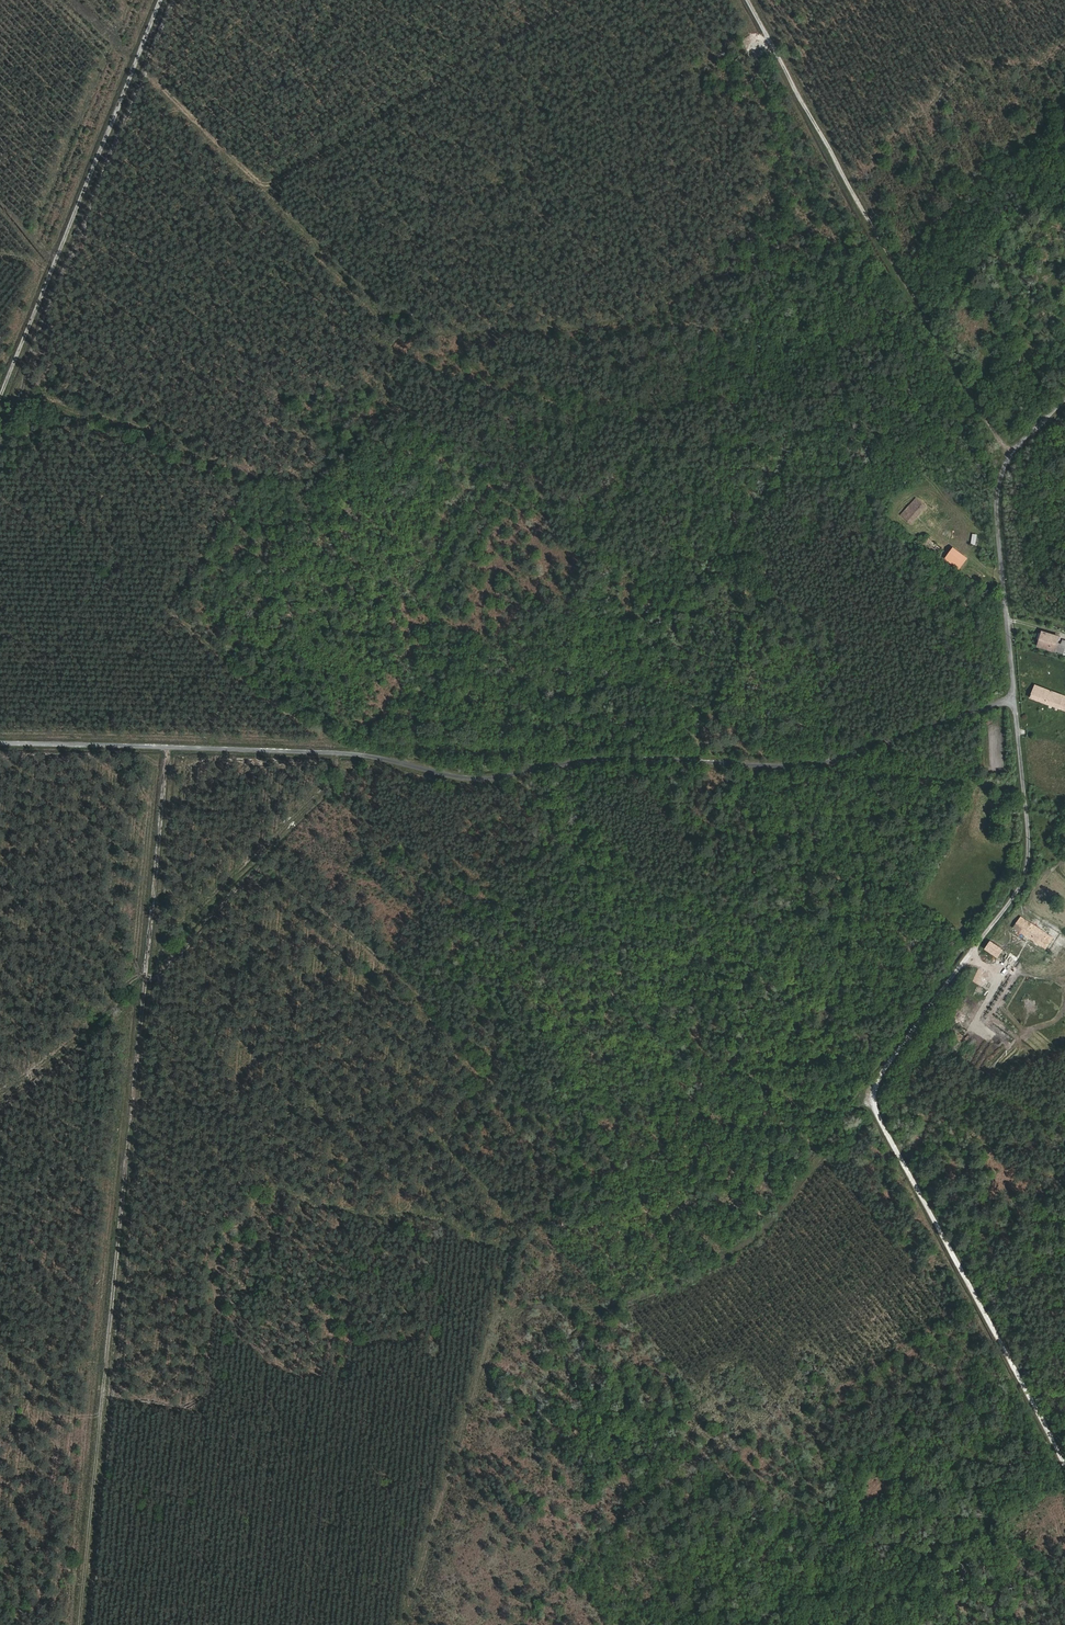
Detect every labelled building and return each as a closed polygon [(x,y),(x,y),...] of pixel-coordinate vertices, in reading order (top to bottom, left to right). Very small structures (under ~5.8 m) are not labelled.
[(910,502),(907,505),(911,509),(905,516),(914,524),(929,507),(920,499),(914,505),(910,502)] [(940,556),(944,550),(932,541),(929,543),(925,540),(922,543),(940,556)] [(948,558),(961,568),(967,561),(954,550),(948,558)] [(1045,634),(1041,646),(1056,652),(1060,640),(1045,634)] [(1063,710),(1064,706),(1064,696),(1037,684),(1035,690),(1037,690),(1034,698),(1052,706),(1063,710)] [(1027,928),(1062,951),(1064,946),(1064,937),(1034,917),(1027,928)] [(1012,956),(1016,949),(1013,946),(1005,941),(1000,948),(1008,954),(1012,956)] [(1000,948),(995,954),(1004,960),(1008,954),(1000,948)]
